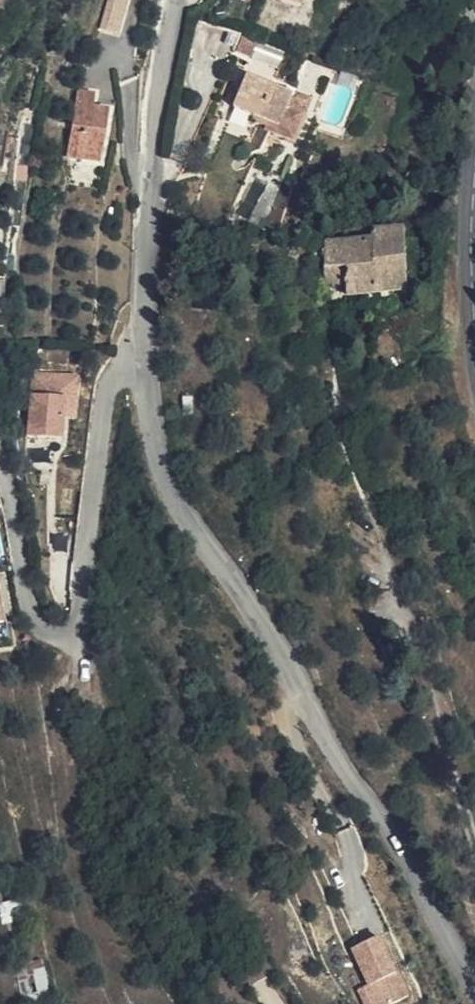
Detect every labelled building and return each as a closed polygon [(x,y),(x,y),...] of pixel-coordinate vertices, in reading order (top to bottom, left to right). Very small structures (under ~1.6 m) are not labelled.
[(262,12),(299,24),(307,0),(266,0),(262,12)] [(105,20),(102,19),(94,51),(111,56),(120,24),(118,23),(121,7),(108,4),(105,20)] [(299,103),(254,95),(248,127),(268,130),(267,136),(289,140),(295,140),(315,143),(321,106),(299,103)] [(89,118),(72,115),(61,179),(92,186),(101,136),(87,133),(89,118)] [(404,305),(399,242),(365,243),(366,253),(320,254),(321,280),(341,280),(344,309),(404,305)] [(63,419),(30,417),(27,459),(61,460),(63,419)] [(395,1000),(409,995),(387,933),(353,944),(366,983),(361,984),(368,1003),(397,1003),(395,1000)]
